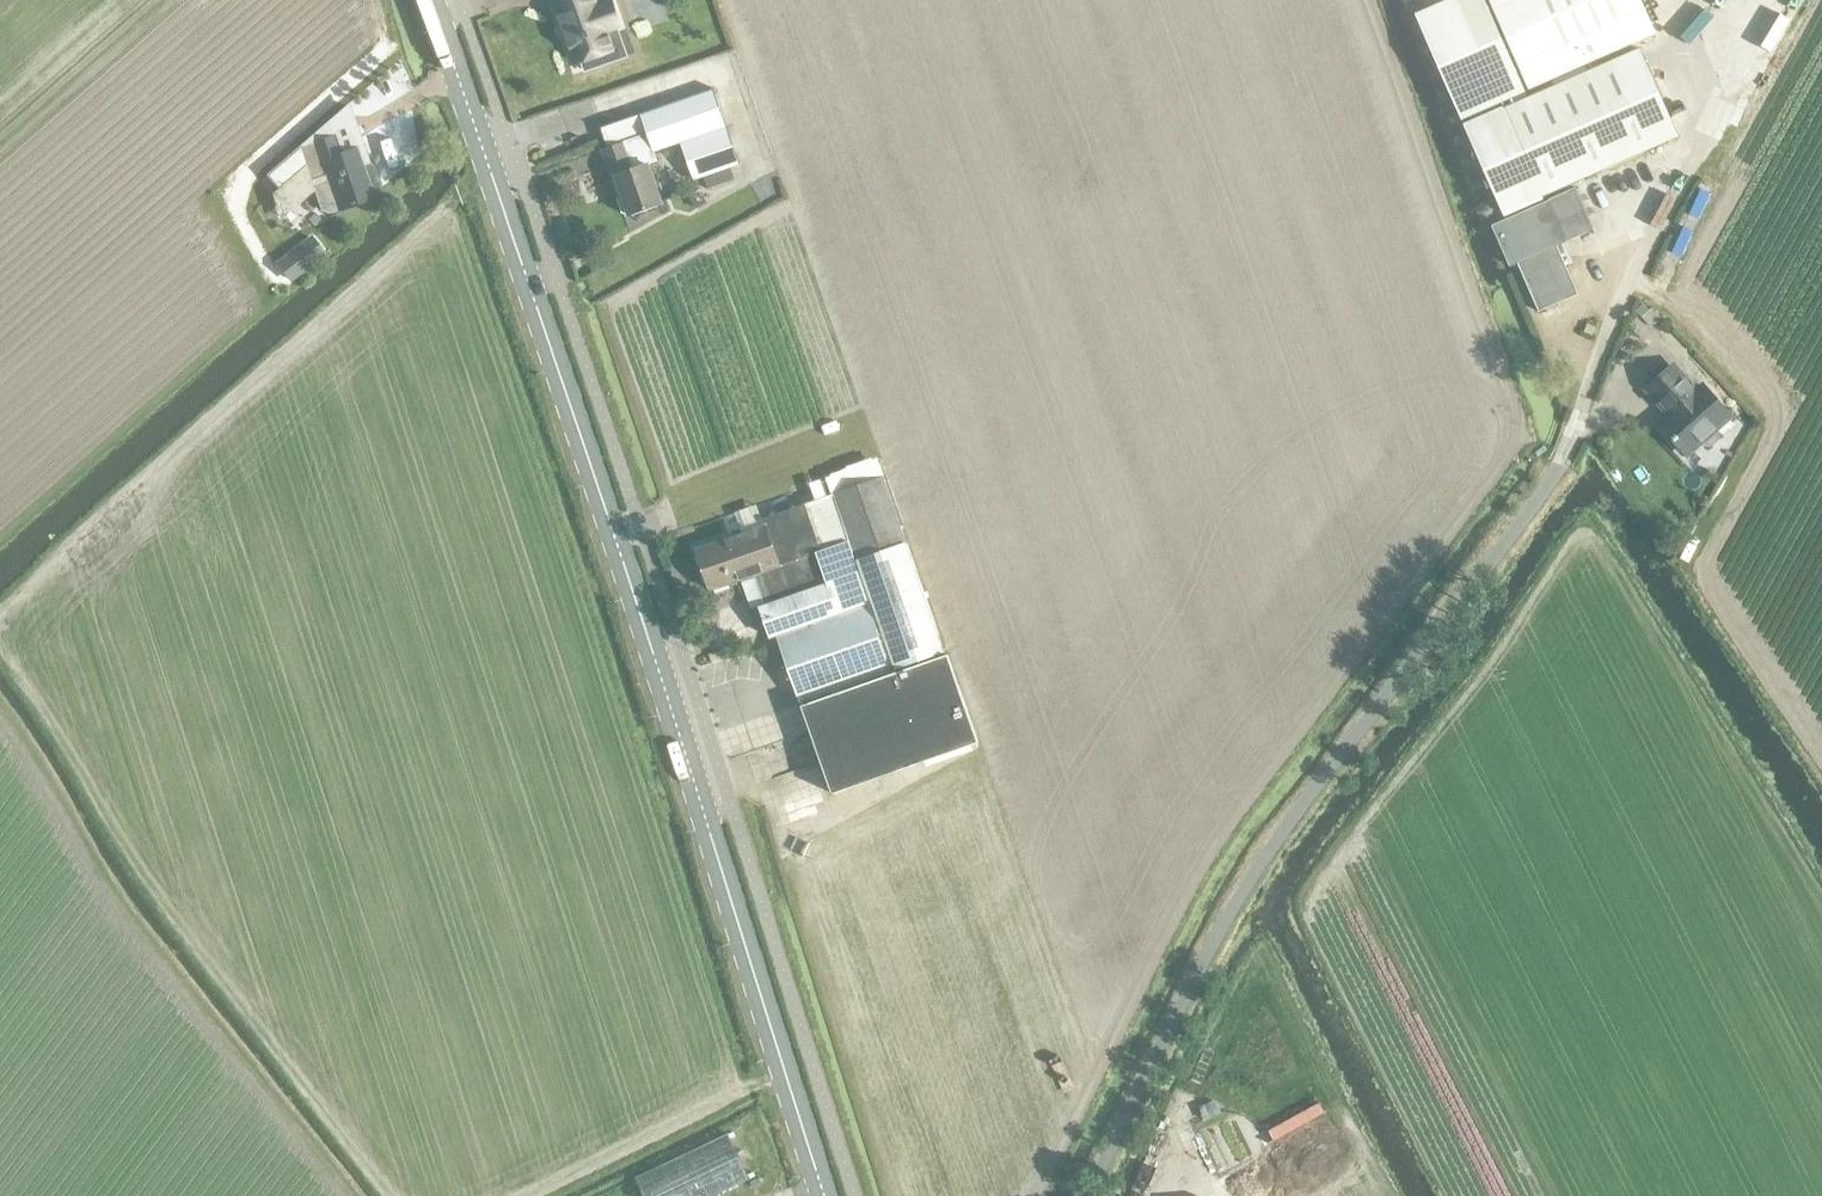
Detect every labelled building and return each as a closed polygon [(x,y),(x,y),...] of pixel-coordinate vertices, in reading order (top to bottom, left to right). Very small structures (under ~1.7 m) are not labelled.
[(605,51),(613,48),(607,28),(621,23),(613,0),(612,0),(599,5),(597,0),(555,0),(576,61),(582,59),(585,69),(608,61),(605,51)] [(1418,12),(1464,117),(1508,98),(1511,104),(1464,125),(1503,212),(1678,135),(1639,48),(1587,70),(1554,85),(1528,97),(1485,0),(1445,0),(1418,12)] [(1531,87),(1551,79),(1554,85),(1587,70),(1584,64),(1655,33),(1640,0),(1493,0),(1531,87)] [(713,88),(600,128),(607,147),(602,149),(616,192),(621,191),(629,215),(663,203),(650,164),(657,161),(655,152),(681,142),(694,180),(740,164),(713,88)] [(334,134),(299,148),(298,147),(267,174),(278,188),(305,164),(310,179),(325,175),(327,180),(312,185),(320,209),(327,213),(336,209),(336,211),(372,197),(372,195),(380,192),(371,163),(362,166),(356,148),(340,152),(334,134)] [(1561,194),(1492,224),(1510,265),(1517,262),(1538,310),(1578,293),(1556,244),(1593,228),(1575,186),(1561,192),(1561,194)] [(1729,413),(1707,389),(1704,385),(1697,391),(1673,365),(1648,387),(1671,414),(1661,424),(1686,452),(1701,439),(1708,448),(1723,435),(1715,426),(1729,413)] [(777,633),(810,729),(831,789),(978,738),(948,652),(945,652),(884,475),(833,492),(761,518),(764,524),(695,548),(710,590),(754,574),(764,604),(760,606),(769,636),(777,633)] [(750,1177),(730,1131),(635,1172),(646,1195),(705,1195),(750,1177)]
